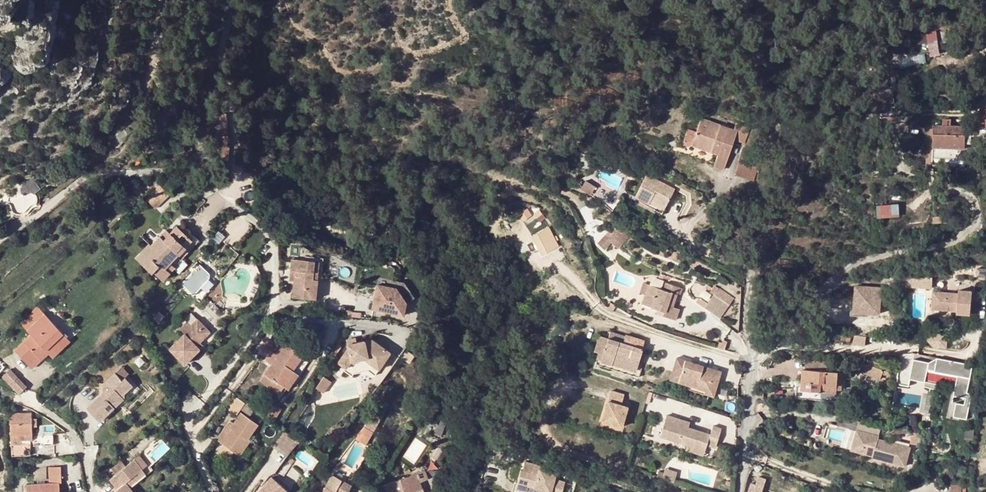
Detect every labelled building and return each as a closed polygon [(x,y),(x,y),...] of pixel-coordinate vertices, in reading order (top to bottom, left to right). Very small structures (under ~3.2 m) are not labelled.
[(915,35),(916,44),(929,42),(931,56),(941,54),(937,31),(915,35)] [(928,43),(918,44),(919,53),(929,52),(928,43)] [(216,123),(228,123),(228,114),(216,114),(216,123)] [(934,124),(933,156),(965,157),(966,125),(951,124),(951,119),(943,118),(943,124),(934,124)] [(697,132),(692,146),(718,154),(716,159),(716,161),(716,163),(717,165),(719,166),(721,166),(724,166),(726,164),(727,161),(734,140),(737,131),(732,129),(701,120),(697,132)] [(734,122),(732,129),(737,131),(734,140),(743,143),(748,127),(734,122)] [(697,132),(688,130),(683,146),(688,148),(692,146),(697,132)] [(233,131),(218,131),(215,157),(229,171),(233,131)] [(755,168),(737,161),(732,175),(750,181),(755,168)] [(645,174),(633,197),(647,203),(649,199),(663,207),(673,188),(645,174)] [(647,203),(645,206),(660,214),(663,207),(649,199),(647,203)] [(900,215),(899,202),(878,203),(879,217),(900,215)] [(533,214),(536,219),(543,214),(540,210),(533,214)] [(632,234),(623,224),(613,234),(609,237),(613,241),(619,247),(632,234)] [(176,226),(169,233),(163,240),(159,236),(150,245),(148,244),(135,257),(151,272),(152,271),(161,280),(173,266),(169,262),(178,253),(179,254),(191,241),(176,226)] [(537,233),(547,252),(558,246),(548,227),(537,233)] [(165,230),(159,236),(163,240),(169,233),(165,230)] [(609,237),(613,234),(611,231),(600,242),(606,248),(613,241),(609,237)] [(217,232),(210,241),(216,245),(223,237),(217,232)] [(289,280),(288,297),(311,299),(312,280),(307,279),(308,259),(285,258),(284,271),(289,271),(289,280)] [(210,277),(198,265),(180,284),(192,296),(210,277)] [(906,276),(907,288),(933,287),(933,276),(906,276)] [(408,300),(415,295),(403,279),(396,285),(408,300)] [(373,290),(378,296),(372,302),(372,307),(404,309),(405,297),(399,296),(399,290),(393,283),(374,282),(373,290)] [(636,302),(651,307),(657,288),(645,283),(643,289),(640,291),(636,302)] [(679,287),(666,283),(664,290),(677,294),(679,287)] [(705,310),(720,320),(734,299),(719,289),(717,293),(708,287),(700,300),(708,306),(705,310)] [(853,287),(852,302),(875,305),(879,306),(879,288),(853,287)] [(661,311),(660,314),(675,320),(678,309),(673,307),(677,294),(664,290),(657,288),(651,307),(657,309),(661,311)] [(932,291),(931,309),(949,309),(950,307),(957,307),(957,310),(957,313),(970,313),(972,290),(958,290),(958,293),(932,291)] [(705,310),(708,306),(700,300),(697,304),(705,310)] [(608,302),(605,307),(611,310),(614,305),(608,302)] [(878,314),(879,306),(875,305),(852,302),(851,313),(878,314)] [(20,323),(27,331),(43,314),(36,307),(20,323)] [(54,348),(65,337),(43,314),(27,331),(30,335),(14,350),(31,368),(41,358),(39,356),(50,344),(54,348)] [(209,331),(196,319),(190,326),(186,323),(179,330),(183,335),(169,349),(184,365),(199,349),(196,346),(199,342),(209,331)] [(606,367),(634,375),(642,348),(644,340),(626,334),(625,336),(610,331),(604,352),(601,360),(607,363),(606,367)] [(842,331),(841,340),(850,341),(850,332),(842,331)] [(39,356),(41,358),(47,353),(51,357),(68,341),(65,337),(54,348),(50,344),(39,356)] [(357,340),(348,342),(348,346),(338,360),(345,366),(343,369),(351,374),(353,372),(367,369),(374,373),(390,351),(371,337),(357,340)] [(304,355),(280,339),(266,360),(272,365),(266,374),(284,388),(288,391),(294,382),(296,383),(302,375),(300,374),(310,360),(304,355)] [(595,363),(606,367),(607,363),(601,360),(604,352),(599,350),(595,363)] [(722,368),(677,356),(671,377),(680,380),(679,382),(705,390),(708,378),(718,381),(722,368)] [(933,363),(911,358),(907,378),(908,378),(922,381),(925,368),(932,369),(932,370),(955,375),(951,394),(959,396),(958,403),(953,402),(950,416),(964,418),(969,393),(964,392),(965,387),(970,364),(935,357),(933,363)] [(835,362),(806,360),(805,369),(834,371),(835,362)] [(869,365),(866,364),(867,364),(867,365),(867,366),(866,367),(865,368),(863,373),(880,379),(882,374),(884,370),(875,367),(874,367),(869,365)] [(838,371),(834,371),(805,369),(802,368),(801,386),(797,386),(796,397),(815,398),(841,401),(841,390),(837,389),(838,371)] [(5,379),(12,386),(19,379),(12,371),(5,379)] [(838,371),(837,389),(841,390),(844,390),(845,372),(838,371)] [(284,388),(266,374),(261,380),(280,394),(284,388)] [(87,410),(99,424),(123,401),(123,396),(131,388),(123,380),(121,382),(114,375),(103,386),(103,393),(87,410)] [(332,381),(325,376),(317,387),(325,392),(332,381)] [(708,378),(705,390),(715,393),(718,381),(708,378)] [(19,379),(12,386),(22,396),(29,389),(19,379)] [(624,403),(627,393),(613,389),(605,419),(624,425),(630,405),(624,403)] [(246,403),(237,396),(229,409),(237,415),(246,403)] [(273,403),(264,416),(272,421),(281,409),(273,403)] [(30,418),(30,414),(16,413),(16,408),(9,408),(10,444),(21,444),(20,440),(20,435),(29,435),(31,435),(31,426),(30,418)] [(224,444),(240,455),(251,439),(249,437),(258,424),(242,413),(235,423),(231,428),(234,430),(231,434),(224,444)] [(440,414),(433,432),(440,434),(446,417),(440,414)] [(669,414),(662,435),(689,445),(698,448),(700,442),(708,445),(717,447),(723,429),(714,426),(712,434),(690,427),(685,425),(686,420),(669,414)] [(231,428),(235,423),(231,421),(218,440),(224,444),(231,434),(234,430),(231,428)] [(880,435),(858,429),(853,449),(875,455),(875,453),(881,454),(880,458),(907,466),(911,447),(880,438),(880,435)] [(296,438),(300,441),(305,435),(301,432),(296,438)] [(369,446),(373,439),(363,434),(360,441),(369,446)] [(404,455),(413,462),(425,445),(416,439),(404,455)] [(21,444),(10,444),(11,455),(29,455),(29,440),(20,440),(21,444)] [(698,448),(689,445),(688,449),(705,455),(708,445),(700,442),(698,448)] [(240,455),(224,444),(218,452),(228,460),(228,461),(233,465),(240,455)] [(134,459),(110,479),(117,488),(132,476),(141,469),(134,459)] [(47,467),(47,483),(60,483),(59,467),(47,467)] [(519,475),(514,491),(562,491),(563,487),(556,485),(558,479),(538,474),(539,471),(523,467),(521,476),(519,475)] [(664,477),(674,482),(678,472),(667,468),(664,477)] [(417,473),(420,481),(428,478),(425,470),(417,473)] [(412,491),(422,488),(420,481),(417,473),(378,487),(380,491),(412,491)] [(325,487),(322,491),(344,491),(348,484),(332,475),(325,487)] [(287,489),(270,476),(261,487),(263,488),(260,491),(284,491),(287,489)] [(762,491),(766,479),(759,476),(756,485),(752,483),(749,490),(749,491),(763,491),(762,491)] [(441,491),(445,491),(448,485),(442,482),(438,491),(441,491)] [(25,484),(25,491),(56,491),(56,483),(25,484)]
